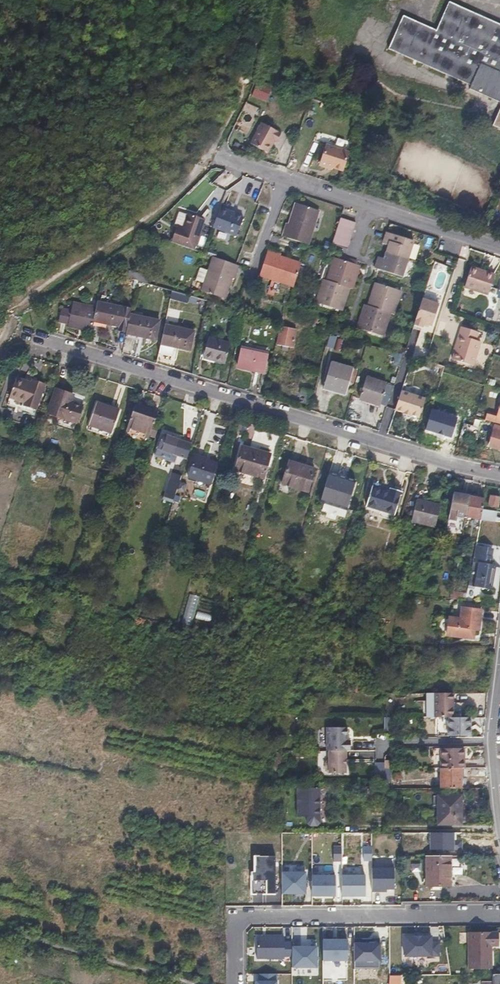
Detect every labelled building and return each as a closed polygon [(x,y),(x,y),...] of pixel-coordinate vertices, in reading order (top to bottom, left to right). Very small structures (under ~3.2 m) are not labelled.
[(435,4),(424,33),(390,19),(377,54),(460,88),(459,91),(493,105),(485,127),(499,133),(499,30),(435,4)] [(271,138),(272,138),(274,139),(279,131),(258,119),(246,139),(264,149),(271,138)] [(319,160),(321,163),(324,164),(328,163),(333,164),(332,166),(342,170),(349,148),(325,141),(319,160)] [(290,224),(289,223),(288,223),(284,235),(309,243),(320,209),(300,202),(296,215),(294,214),(290,224)] [(229,209),(220,206),(212,227),(236,235),(242,216),(228,211),(229,209)] [(173,230),(169,241),(191,248),(203,217),(187,211),(181,224),(175,222),(175,224),(173,230)] [(333,242),(340,245),(347,247),(356,221),(342,216),(333,242)] [(385,257),(382,257),(380,256),(376,267),(402,276),(414,240),(388,231),(384,242),(390,244),(385,257)] [(289,260),(290,259),(290,258),(279,254),(280,252),(269,249),(261,274),(294,285),(302,264),(289,260)] [(231,277),(233,277),(234,278),(238,265),(213,256),(208,271),(200,268),(196,280),(204,283),(201,290),(222,297),(226,285),(228,285),(231,277)] [(317,302),(329,305),(340,308),(342,302),(345,303),(350,287),(353,288),(359,271),(355,270),(357,264),(335,257),(328,279),(325,278),(317,302)] [(487,295),(490,284),(494,274),(470,266),(463,287),(487,295)] [(144,283),(145,280),(146,277),(127,272),(125,278),(135,281),(144,283)] [(135,281),(125,278),(120,277),(118,285),(134,288),(135,281)] [(401,289),(396,288),(379,282),(377,288),(374,287),(369,304),(366,303),(360,320),(363,321),(361,327),(383,335),(391,311),(394,312),(401,289)] [(170,299),(187,302),(188,294),(171,292),(170,299)] [(439,302),(421,297),(418,306),(413,324),(422,326),(423,324),(423,321),(429,323),(432,324),(439,302)] [(91,323),(98,325),(115,329),(114,332),(123,334),(127,316),(128,310),(96,302),(94,310),(91,323)] [(91,323),(94,310),(70,304),(68,312),(59,310),(55,322),(65,325),(65,327),(76,330),(76,327),(87,330),(89,331),(91,323)] [(322,316),(316,314),(313,324),(320,325),(322,316)] [(127,316),(123,334),(153,342),(158,323),(127,316)] [(280,344),(286,344),(293,345),(296,327),(282,325),(280,344)] [(157,344),(188,351),(192,333),(162,326),(157,344)] [(478,332),(460,327),(455,343),(457,343),(452,360),(473,366),(480,342),(475,340),(478,332)] [(326,346),(333,347),(335,336),(329,335),(326,346)] [(201,359),(223,364),(228,345),(206,340),(201,359)] [(261,373),(265,356),(246,352),(239,350),(236,367),(261,373)] [(346,393),(349,382),(352,369),(331,363),(324,387),(346,393)] [(9,399),(17,402),(19,402),(24,382),(15,380),(9,399)] [(24,382),(19,402),(25,404),(24,408),(36,411),(44,384),(30,380),(29,384),(24,383),(24,382)] [(358,402),(367,404),(367,402),(379,404),(385,386),(364,380),(358,402)] [(84,405),(77,403),(70,401),(72,395),(55,390),(48,414),(78,423),(84,405)] [(425,398),(401,390),(395,409),(403,412),(403,413),(410,415),(410,414),(419,417),(425,398)] [(299,402),(307,404),(310,393),(302,391),(299,402)] [(112,433),(116,422),(120,411),(97,404),(90,426),(112,433)] [(126,435),(147,443),(156,415),(135,407),(126,435)] [(486,420),(499,424),(499,410),(498,417),(488,414),(486,420)] [(471,432),(473,425),(464,423),(462,429),(471,432)] [(494,431),(489,451),(499,454),(499,432),(494,431)] [(158,450),(178,457),(183,441),(163,435),(158,450)] [(242,448),(236,470),(264,478),(270,456),(242,448)] [(191,478),(213,485),(219,464),(196,457),(191,478)] [(282,484),(295,488),(308,492),(314,470),(289,462),(282,484)] [(177,496),(183,477),(173,474),(167,493),(177,496)] [(355,482),(338,476),(337,480),(328,477),(321,500),(347,508),(355,482)] [(366,506),(370,508),(375,488),(371,487),(366,506)] [(370,508),(389,513),(395,491),(390,489),(388,492),(375,488),(370,508)] [(395,491),(389,513),(394,515),(401,492),(395,491)] [(461,518),(464,518),(468,498),(452,495),(447,521),(455,523),(456,521),(456,517),(461,518)] [(488,507),(492,507),(496,508),(498,498),(490,496),(488,507)] [(468,498),(464,518),(480,521),(483,501),(468,498)] [(411,520),(422,523),(434,525),(439,505),(416,499),(411,520)] [(489,591),(490,586),(491,580),(488,580),(491,566),(487,565),(489,558),(473,555),(467,588),(489,591)] [(191,626),(199,597),(189,594),(181,623),(191,626)] [(474,635),(474,632),(474,630),(478,631),(481,611),(462,609),(461,619),(449,617),(447,635),(465,638),(465,633),(474,635)] [(197,612),(194,620),(208,625),(211,618),(197,612)] [(453,717),(453,705),(453,693),(436,693),(435,717),(448,717),(453,717)] [(448,717),(448,735),(467,735),(467,727),(470,725),(470,717),(453,717),(448,717)] [(347,727),(327,728),(326,751),(330,751),(346,751),(351,751),(351,741),(347,741),(347,727)] [(190,741),(177,738),(176,744),(188,747),(190,741)] [(441,748),(441,767),(442,767),(445,767),(461,767),(465,767),(464,748),(441,748)] [(346,751),(330,751),(330,760),(326,763),(326,769),(329,772),(346,772),(346,751)] [(375,772),(386,772),(385,762),(375,763),(375,772)] [(442,787),(451,787),(461,787),(461,767),(445,767),(442,767),(442,787)] [(318,787),(296,787),(296,816),(306,816),(306,822),(309,824),(316,824),(319,822),(318,787)] [(439,795),(439,809),(439,823),(461,823),(461,795),(439,795)] [(427,856),(428,871),(428,886),(452,886),(452,856),(427,856)] [(393,890),(393,869),(371,869),(371,890),(393,890)] [(304,873),(280,873),(280,895),(304,895),(304,873)] [(335,897),(335,875),(311,875),(311,897),(335,897)] [(491,968),(491,956),(491,945),(497,945),(497,933),(469,933),(469,968),(491,968)] [(430,934),(403,934),(402,955),(439,956),(439,941),(430,941),(430,934)] [(284,957),(283,935),(255,936),(256,958),(284,957)] [(347,937),(321,938),(322,960),(347,959),(347,937)] [(380,968),(379,937),(354,937),(354,968),(380,968)] [(316,966),(316,944),(291,944),(292,966),(316,966)] [(277,972),(259,973),(259,979),(254,980),(254,983),(277,983),(277,972)] [(493,974),(493,982),(482,982),(482,983),(499,983),(499,973),(493,974)] [(398,975),(390,975),(390,983),(397,983),(398,975)]
